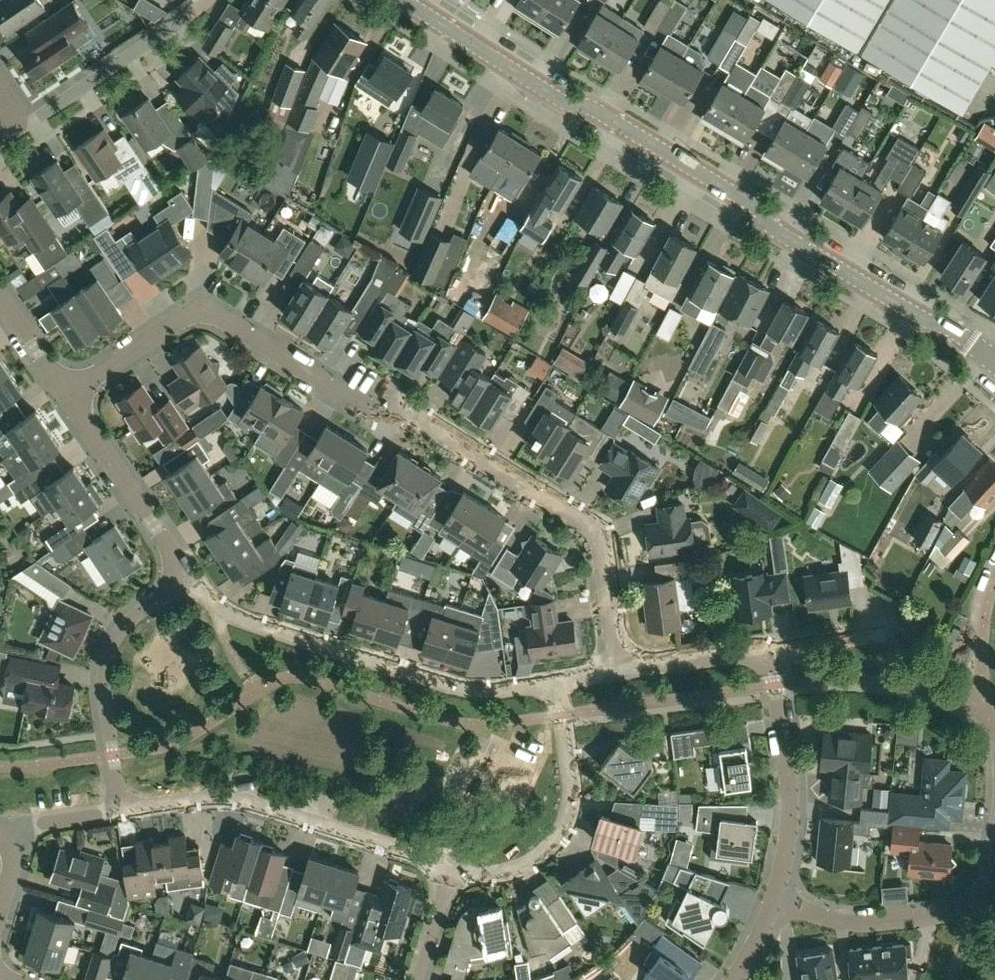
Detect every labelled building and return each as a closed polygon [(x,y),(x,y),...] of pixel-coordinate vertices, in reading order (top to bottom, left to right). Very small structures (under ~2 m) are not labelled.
[(45,6),(40,0),(0,0),(0,20),(8,31),(45,6)] [(72,0),(42,20),(26,31),(34,42),(21,51),(38,76),(78,49),(76,47),(78,46),(81,50),(98,38),(89,25),(72,0)] [(283,0),(248,0),(242,10),(243,11),(235,24),(246,30),(254,17),(267,26),(283,0)] [(328,0),(297,0),(291,9),(301,16),(292,29),(303,37),(328,0)] [(548,0),(519,0),(517,3),(518,4),(516,8),(536,20),(548,0)] [(578,0),(548,0),(536,20),(556,33),(558,29),(560,30),(578,0)] [(682,55),(689,44),(671,33),(688,6),(678,0),(675,0),(672,5),(658,27),(668,33),(662,43),(643,75),(640,80),(660,92),(663,87),(682,55)] [(658,27),(672,5),(663,0),(660,0),(644,26),(655,32),(658,27)] [(788,13),(795,0),(765,0),(788,13)] [(970,90),(990,56),(994,59),(994,0),(818,0),(970,90)] [(577,46),(596,58),(618,23),(622,16),(603,3),(598,10),(578,42),(580,43),(577,46)] [(738,35),(736,38),(720,64),(731,71),(761,21),(750,14),(738,35)] [(233,27),(219,18),(203,44),(217,53),(233,27)] [(356,56),(356,52),(364,40),(334,21),(313,55),(286,123),(273,161),(295,168),(307,130),(316,107),(313,106),(330,65),(342,73),(349,63),(352,63),(356,56)] [(619,67),(639,36),(618,23),(596,58),(615,70),(617,66),(619,67)] [(720,64),(736,38),(738,35),(725,27),(708,56),(720,64)] [(370,61),(356,84),(391,106),(413,71),(385,54),(378,66),(370,61)] [(703,68),(682,55),(663,87),(684,100),(703,68)] [(834,55),(825,73),(836,78),(845,60),(834,55)] [(226,86),(198,57),(180,76),(189,85),(179,95),(195,111),(205,102),(208,104),(226,86)] [(272,97),(290,104),(303,68),(285,61),(272,97)] [(771,95),(782,101),(798,74),(787,68),(771,95)] [(793,109),(795,106),(810,81),(798,74),(782,101),(793,109)] [(723,129),(745,92),(724,80),(702,117),(723,129)] [(751,81),(745,92),(723,129),(743,142),(769,98),(764,95),(765,94),(763,89),(751,81)] [(386,163),(402,170),(418,135),(420,132),(443,146),(454,128),(448,124),(462,102),(435,85),(415,116),(408,113),(407,115),(402,128),(396,140),(386,163)] [(194,136),(179,114),(166,123),(149,98),(124,114),(146,147),(162,136),(167,144),(175,148),(194,136)] [(275,100),(265,121),(279,127),(284,116),(280,114),(285,104),(275,100)] [(844,138),(848,131),(860,111),(847,103),(831,130),(844,138)] [(863,106),(860,111),(848,131),(858,137),(873,112),(863,106)] [(994,141),(994,120),(982,115),(975,134),(994,141)] [(784,167),(787,162),(806,130),(785,117),(763,154),(784,167)] [(481,153),(503,166),(504,167),(521,139),(499,125),(488,143),(486,142),(482,148),(484,149),(481,153)] [(113,141),(104,128),(77,146),(98,176),(109,168),(119,183),(146,165),(124,133),(113,141)] [(808,174),(826,142),(806,130),(787,162),(808,174)] [(355,179),(374,187),(393,142),(374,135),(369,132),(350,177),(355,179)] [(873,183),(862,176),(841,211),(862,223),(891,175),(901,181),(912,162),(921,148),(899,135),(886,156),(889,157),(873,183)] [(504,167),(503,166),(492,183),(493,184),(492,185),(512,198),(526,176),(528,177),(532,171),(530,170),(541,152),(521,139),(504,167)] [(821,199),(841,211),(862,176),(850,170),(860,153),(853,148),(842,165),(841,165),(821,199)] [(198,164),(195,196),(211,198),(212,187),(215,152),(198,164)] [(74,201),(90,225),(110,211),(85,175),(73,183),(57,159),(32,176),(57,213),(74,201)] [(926,171),(912,162),(901,181),(897,188),(911,196),(926,171)] [(524,225),(541,235),(548,223),(543,219),(553,203),(563,209),(583,178),(559,163),(527,212),(529,214),(524,225)] [(965,216),(992,172),(978,164),(951,208),(965,216)] [(987,188),(994,193),(994,175),(991,181),(987,188)] [(605,234),(624,203),(594,185),(575,216),(605,234)] [(208,224),(221,226),(221,224),(235,201),(212,187),(211,198),(208,224)] [(419,187),(401,229),(423,239),(441,197),(419,187)] [(892,248),(901,254),(930,208),(938,194),(929,189),(920,204),(916,206),(910,202),(911,201),(907,199),(883,237),(895,244),(892,248)] [(170,198),(172,201),(154,214),(161,224),(149,231),(172,265),(192,252),(173,224),(195,209),(182,190),(170,198)] [(33,249),(34,248),(47,267),(55,261),(68,253),(31,197),(20,204),(11,191),(0,198),(0,228),(9,241),(10,240),(16,248),(27,240),(33,249)] [(950,219),(943,215),(952,200),(939,192),(938,194),(930,208),(901,254),(910,259),(913,255),(924,261),(950,219)] [(247,221),(253,212),(239,204),(233,214),(241,219),(219,254),(241,267),(264,231),(247,221)] [(120,236),(146,218),(139,208),(113,226),(120,236)] [(599,263),(600,263),(614,272),(629,249),(637,253),(655,222),(631,208),(613,239),(608,247),(599,263)] [(521,222),(508,214),(489,245),(502,253),(521,222)] [(276,239),(264,231),(241,267),(263,281),(281,252),(293,259),(306,239),(284,225),(276,239)] [(125,253),(107,226),(94,235),(112,262),(125,253)] [(172,265),(149,231),(138,239),(131,229),(122,235),(152,279),(172,265)] [(412,273),(433,282),(451,239),(430,230),(412,273)] [(696,245),(671,232),(644,284),(673,298),(682,280),(679,278),(696,245)] [(294,265),(307,273),(324,246),(311,238),(294,265)] [(599,263),(608,247),(595,240),(573,277),(587,286),(600,263),(599,263)] [(964,289),(986,255),(964,241),(942,274),(964,289)] [(75,292),(99,327),(122,312),(106,289),(119,280),(104,257),(90,266),(98,277),(75,292)] [(717,308),(736,274),(733,273),(735,269),(724,264),(723,267),(707,259),(689,293),(690,293),(682,307),(696,315),(704,300),(717,308)] [(75,292),(55,261),(47,267),(34,275),(42,287),(49,282),(62,301),(53,307),(54,308),(40,318),(48,329),(62,320),(77,342),(99,327),(75,292)] [(739,273),(716,316),(727,322),(731,315),(751,325),(770,290),(739,273)] [(369,312),(386,284),(372,276),(356,303),(369,312)] [(980,299),(994,309),(994,276),(980,299)] [(283,312),(307,327),(328,293),(304,278),(283,312)] [(639,306),(650,287),(644,284),(635,279),(625,299),(639,306)] [(392,362),(395,358),(394,358),(412,329),(411,329),(403,324),(408,316),(404,313),(410,303),(388,289),(360,333),(373,342),(370,348),(373,350),(374,353),(380,357),(384,356),(392,362)] [(307,327),(332,343),(353,309),(328,293),(307,327)] [(505,296),(498,293),(484,316),(511,331),(522,310),(512,304),(503,299),(505,296)] [(623,303),(611,326),(625,333),(639,306),(625,299),(623,303)] [(792,340),(808,312),(785,299),(769,327),(770,327),(760,344),(772,350),(777,340),(775,339),(779,333),(792,340)] [(671,306),(657,332),(669,339),(684,313),(671,306)] [(456,344),(453,342),(461,330),(439,316),(431,328),(429,326),(425,333),(413,326),(411,329),(412,329),(394,358),(395,358),(402,363),(403,367),(409,371),(413,370),(416,372),(422,363),(438,373),(456,344)] [(798,372),(804,375),(814,357),(822,362),(840,331),(816,318),(766,408),(775,413),(798,372)] [(703,366),(710,352),(725,325),(714,319),(693,361),(703,366)] [(481,370),(483,366),(479,363),(486,352),(463,337),(439,375),(455,385),(449,395),(470,408),(471,409),(490,379),(491,377),(481,370)] [(859,385),(878,354),(855,340),(825,389),(841,398),(852,380),(859,385)] [(220,362),(211,360),(201,345),(174,363),(182,376),(181,380),(172,386),(188,409),(199,401),(200,403),(227,384),(218,371),(220,362)] [(565,346),(556,361),(580,375),(589,360),(565,346)] [(718,404),(729,410),(744,383),(749,385),(765,355),(749,347),(718,404)] [(11,372),(0,356),(0,379),(11,372)] [(507,374),(505,378),(495,371),(491,377),(490,379),(471,409),(470,408),(469,410),(492,424),(504,404),(516,412),(530,389),(507,374)] [(600,391),(616,399),(626,379),(611,371),(600,391)] [(11,372),(0,379),(0,406),(23,390),(11,372)] [(910,408),(922,395),(900,375),(875,401),(881,406),(868,420),(879,431),(892,416),(900,424),(912,411),(910,408)] [(240,395),(228,416),(246,427),(251,420),(263,428),(283,396),(281,395),(283,391),(266,381),(264,385),(262,383),(250,401),(240,395)] [(157,428),(165,440),(186,425),(169,400),(158,407),(142,384),(119,400),(134,422),(132,424),(141,438),(157,428)] [(569,424),(568,424),(576,412),(554,398),(558,391),(547,384),(533,406),(544,413),(526,442),(548,456),(549,456),(567,427),(569,424)] [(634,384),(624,404),(652,419),(663,400),(634,384)] [(284,441),(303,409),(283,396),(263,428),(284,441)] [(709,416),(691,407),(684,420),(703,426),(709,416)] [(7,429),(19,447),(20,447),(49,428),(36,409),(7,429)] [(835,467),(845,449),(863,418),(850,411),(822,459),(835,467)] [(576,412),(568,424),(569,424),(567,427),(549,456),(548,456),(546,458),(570,473),(584,449),(595,456),(610,433),(576,412)] [(655,442),(661,431),(630,412),(623,422),(655,442)] [(200,424),(195,427),(201,436),(216,426),(208,414),(198,421),(200,424)] [(320,480),(347,436),(327,424),(299,468),(308,473),(320,480)] [(180,437),(186,446),(198,438),(201,436),(195,427),(194,427),(180,437)] [(8,482),(15,492),(35,478),(28,468),(32,466),(61,446),(49,428),(20,447),(19,447),(3,458),(11,470),(18,466),(22,472),(8,482)] [(952,479),(980,450),(962,433),(941,456),(935,451),(916,471),(928,482),(941,468),(952,479)] [(332,512),(341,518),(357,492),(362,484),(351,476),(367,449),(347,436),(320,480),(340,492),(331,508),(332,512)] [(166,474),(179,494),(211,473),(203,461),(210,457),(198,438),(186,446),(178,452),(184,462),(166,474)] [(898,439),(869,470),(892,492),(921,460),(898,439)] [(630,449),(629,451),(614,442),(600,464),(615,474),(607,487),(633,503),(646,481),(649,482),(659,467),(630,449)] [(284,465),(285,464),(293,452),(281,444),(273,458),(284,465)] [(362,484),(357,492),(376,504),(384,491),(397,500),(420,463),(399,450),(384,473),(373,467),(362,484)] [(994,494),(994,464),(990,459),(975,475),(973,473),(963,484),(967,488),(950,505),(962,516),(978,499),(985,505),(994,494)] [(738,462),(732,473),(762,491),(769,480),(738,462)] [(441,476),(420,463),(397,500),(393,507),(414,520),(411,525),(422,532),(437,507),(426,500),(441,476)] [(297,472),(285,464),(284,465),(269,488),(281,496),(297,472)] [(45,485),(58,504),(86,484),(74,466),(45,485)] [(212,502),(218,512),(238,498),(226,480),(219,485),(211,473),(179,494),(193,515),(212,502)] [(21,502),(41,488),(35,478),(15,492),(21,502)] [(86,484),(58,504),(70,522),(99,503),(105,499),(92,481),(86,484)] [(781,513),(764,501),(745,488),(734,504),(770,529),(781,513)] [(443,524),(464,536),(484,503),(464,490),(452,508),(441,501),(428,523),(439,530),(443,524)] [(264,526),(256,516),(243,495),(238,498),(218,512),(217,512),(224,522),(206,535),(220,555),(249,535),(250,536),(264,526)] [(683,502),(659,506),(661,522),(647,523),(652,553),(694,547),(693,545),(706,543),(711,536),(709,523),(702,518),(690,520),(689,518),(685,518),(683,502)] [(494,534),(505,516),(484,503),(464,536),(476,543),(471,552),(491,564),(505,542),(494,534)] [(825,512),(817,507),(809,521),(818,526),(825,512)] [(914,539),(929,547),(943,521),(928,513),(914,539)] [(943,567),(952,558),(952,559),(970,539),(958,528),(954,532),(946,524),(936,542),(936,543),(930,555),(943,567)] [(65,540),(73,535),(66,525),(46,538),(53,548),(65,540)] [(85,527),(73,535),(65,540),(74,554),(87,545),(109,579),(122,570),(125,574),(140,564),(135,557),(137,555),(135,552),(133,553),(114,525),(93,539),(85,527)] [(564,566),(561,555),(563,552),(532,533),(519,554),(507,546),(491,571),(513,585),(517,578),(516,576),(523,575),(542,586),(552,569),(564,566)] [(866,566),(874,571),(893,538),(885,534),(866,566)] [(256,545),(250,536),(249,535),(220,555),(234,575),(252,563),(259,573),(275,562),(282,553),(270,536),(256,545)] [(300,611),(304,612),(315,576),(318,568),(295,561),(295,559),(286,556),(280,564),(269,599),(281,602),(280,605),(284,606),(283,608),(291,613),(299,613),(300,611)] [(976,563),(964,557),(958,568),(957,568),(953,576),(966,582),(970,574),(976,563)] [(689,584),(687,576),(689,576),(687,559),(655,563),(657,579),(643,581),(650,628),(680,624),(678,609),(695,606),(692,584),(689,584)] [(849,585),(863,583),(858,559),(840,562),(841,572),(805,577),(809,606),(851,601),(849,585)] [(36,560),(23,569),(64,597),(72,584),(36,560)] [(769,600),(788,597),(784,573),(765,576),(765,572),(733,576),(734,579),(731,582),(730,586),(731,589),(732,592),(736,594),(739,616),(770,611),(769,600)] [(338,583),(315,576),(304,612),(307,613),(307,616),(314,620),(323,621),(323,618),(327,620),(335,597),(346,600),(353,580),(354,577),(341,574),(338,583)] [(374,634),(385,598),(362,591),(365,584),(353,580),(346,600),(342,613),(354,616),(351,627),(374,634)] [(386,599),(385,598),(374,634),(398,642),(404,621),(416,625),(425,598),(390,587),(386,599)] [(428,629),(422,649),(445,656),(461,607),(447,602),(446,605),(425,598),(416,625),(428,629)] [(73,654),(92,614),(60,599),(41,639),(73,654)] [(554,599),(530,602),(533,624),(528,625),(532,655),(577,649),(573,619),(557,621),(554,599)] [(491,619),(485,617),(484,614),(461,607),(445,656),(469,664),(473,649),(495,647),(491,619)] [(42,662),(11,656),(7,679),(28,684),(24,705),(41,709),(41,710),(44,715),(49,715),(53,712),(53,711),(68,714),(70,700),(74,699),(75,693),(73,690),(74,685),(38,677),(42,662)] [(696,752),(694,744),(720,741),(718,725),(671,732),(675,755),(696,752)] [(868,770),(872,733),(853,731),(853,735),(845,735),(841,730),(833,729),(828,733),(825,733),(821,765),(833,766),(830,798),(859,801),(863,769),(868,770)] [(651,749),(668,746),(666,733),(620,739),(601,764),(635,790),(653,765),(651,749)] [(752,784),(747,751),(751,750),(749,736),(732,738),(733,746),(720,748),(722,762),(718,763),(721,788),(752,784)] [(968,782),(963,780),(964,772),(946,770),(947,760),(927,758),(923,795),(891,792),(890,809),(889,820),(950,826),(952,815),(960,816),(962,795),(966,794),(968,782)] [(635,851),(643,826),(640,826),(641,813),(668,815),(667,828),(676,828),(678,803),(615,799),(610,816),(602,814),(595,839),(619,846),(632,852),(633,850),(635,851)] [(712,842),(724,858),(733,852),(752,854),(755,832),(756,826),(757,822),(754,819),(750,819),(743,819),(723,816),(724,803),(700,803),(697,827),(714,829),(720,830),(720,836),(712,842)] [(889,820),(890,809),(861,806),(860,822),(888,825),(888,820),(889,820)] [(850,863),(854,820),(822,817),(818,860),(850,863)] [(892,849),(907,850),(911,855),(909,871),(946,875),(946,869),(954,863),(950,858),(952,843),(918,840),(919,826),(895,823),(892,849)] [(261,844),(263,840),(262,839),(261,840),(240,833),(241,833),(239,832),(230,862),(219,858),(211,882),(245,893),(249,881),(250,876),(251,876),(261,844)] [(169,841),(161,842),(166,876),(176,874),(179,877),(180,886),(204,883),(199,846),(187,848),(185,834),(169,836),(169,841)] [(154,880),(156,877),(166,876),(161,842),(154,843),(153,838),(136,840),(139,858),(124,860),(129,894),(155,890),(154,880)] [(282,851),(261,844),(251,876),(250,876),(249,881),(245,893),(244,897),(257,901),(280,908),(287,885),(288,884),(275,880),(284,850),(283,850),(282,851)] [(99,872),(103,858),(82,851),(81,855),(62,849),(52,878),(83,887),(78,901),(107,910),(107,912),(124,917),(129,901),(129,897),(123,895),(125,890),(115,887),(115,886),(112,885),(115,877),(99,872)] [(299,888),(287,885),(280,908),(280,911),(292,914),(295,902),(320,909),(323,899),(334,863),(310,855),(299,888)] [(334,863),(323,899),(335,902),(331,916),(344,920),(359,870),(334,863)] [(682,898),(677,896),(665,919),(683,932),(684,930),(705,944),(718,917),(723,917),(727,915),(729,911),(728,906),(725,902),(721,901),(731,880),(681,864),(674,879),(688,886),(682,898)] [(612,892),(618,893),(638,922),(659,889),(617,865),(606,873),(601,872),(596,865),(588,870),(584,870),(583,869),(562,883),(563,884),(564,883),(570,884),(587,909),(612,892)] [(361,905),(354,927),(350,939),(381,949),(387,930),(401,934),(407,914),(405,914),(413,887),(398,883),(397,879),(391,877),(388,879),(384,878),(375,909),(361,905)] [(882,887),(883,902),(907,900),(906,885),(882,887)] [(546,903),(540,894),(537,892),(533,892),(530,896),(530,900),(526,902),(526,905),(518,907),(532,955),(546,951),(550,957),(572,942),(565,930),(577,921),(559,894),(546,903)] [(467,908),(459,920),(445,967),(464,973),(470,954),(512,948),(507,919),(504,920),(501,905),(481,908),(480,903),(467,908)] [(85,922),(119,933),(124,918),(90,907),(85,922)] [(35,923),(32,932),(68,943),(75,919),(39,908),(38,911),(33,912),(30,919),(35,923)] [(652,949),(646,957),(653,962),(645,972),(655,979),(688,979),(702,961),(663,934),(665,931),(644,917),(631,934),(652,949)] [(332,952),(345,956),(350,939),(354,927),(341,923),(332,952)] [(61,966),(68,943),(32,932),(25,955),(61,966)] [(152,955),(141,952),(143,946),(122,940),(118,952),(129,955),(122,979),(145,979),(152,955)] [(152,955),(145,979),(168,979),(170,974),(185,979),(193,954),(157,942),(152,955)] [(880,979),(907,977),(906,957),(912,957),(911,943),(905,943),(877,945),(880,979)] [(877,945),(850,947),(852,979),(880,979),(877,945)] [(833,948),(798,953),(802,979),(838,979),(833,948)] [(113,955),(94,949),(86,974),(105,979),(113,955)] [(215,961),(193,954),(185,979),(190,979),(224,979),(225,978),(212,974),(215,961)] [(225,978),(224,979),(264,979),(267,972),(230,960),(225,978)] [(529,961),(515,963),(518,979),(559,979),(555,971),(535,979),(531,977),(529,961)] [(346,973),(333,969),(329,979),(344,979),(346,973)] [(267,972),(264,979),(289,979),(289,978),(280,976),(267,972)]
